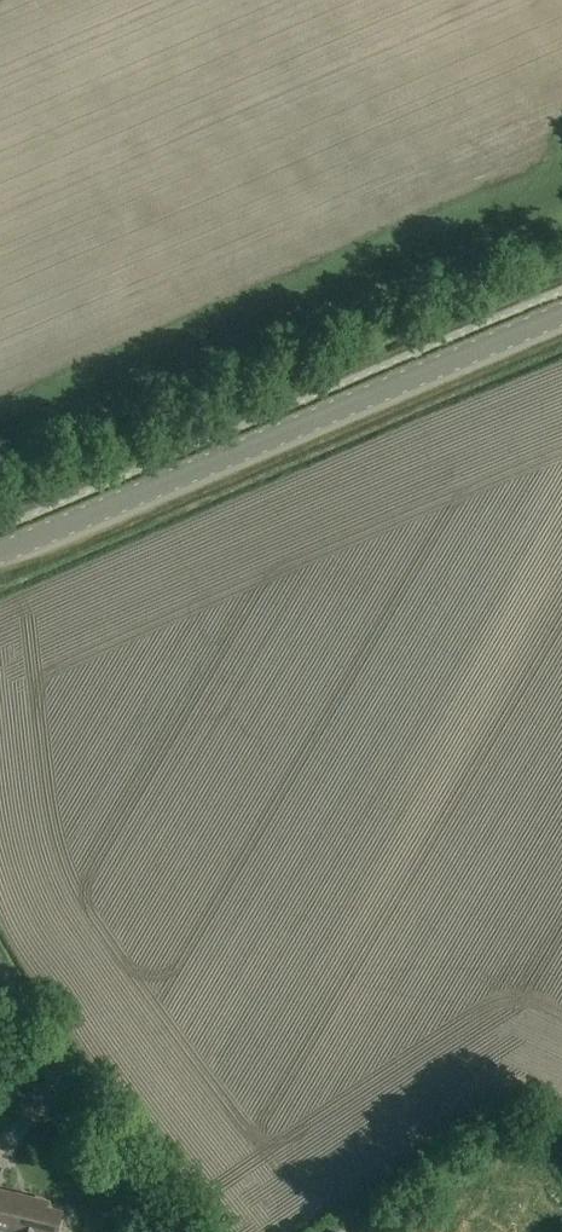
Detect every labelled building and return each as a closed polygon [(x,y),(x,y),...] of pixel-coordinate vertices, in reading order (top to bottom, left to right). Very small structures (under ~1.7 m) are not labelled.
[(62,1212),(46,1208),(48,1203),(0,1191),(0,1228),(15,1231),(57,1231),(62,1212)] [(425,1222),(410,1231),(432,1231),(425,1222)]
